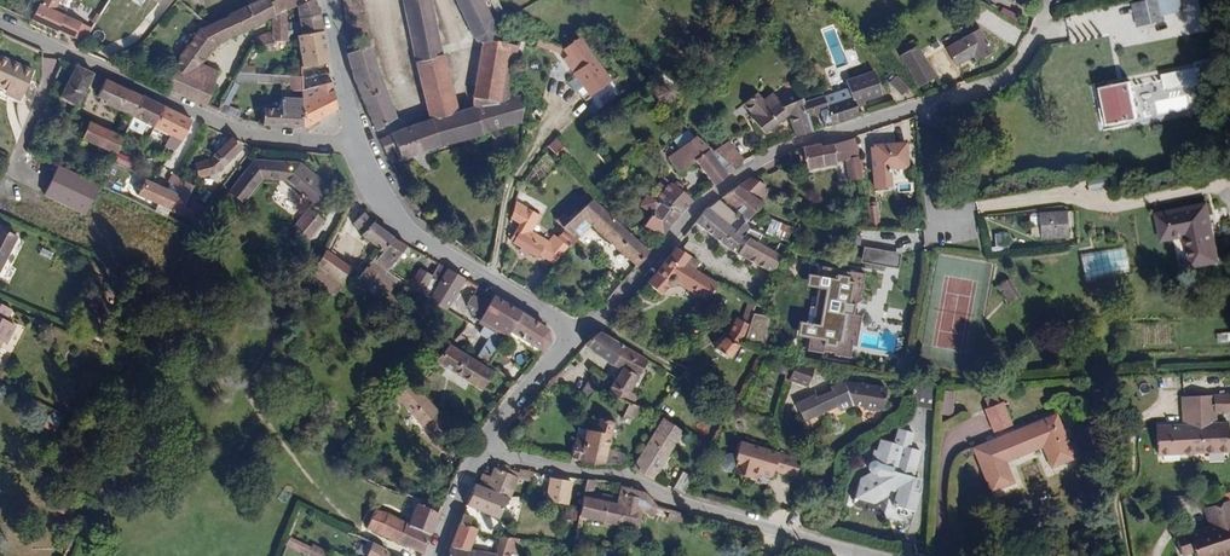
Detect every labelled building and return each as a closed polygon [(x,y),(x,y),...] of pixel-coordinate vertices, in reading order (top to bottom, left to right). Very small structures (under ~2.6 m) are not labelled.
[(59,0),(40,0),(31,18),(56,30),(57,30),(74,38),(83,24),(54,9),(59,0)] [(269,2),(268,0),(254,0),(227,13),(228,14),(198,28),(180,54),(200,63),(212,47),(228,37),(258,24),(266,20),(274,15),(269,2)] [(280,0),(275,0),(269,2),(274,15),(284,10),(280,0)] [(284,10),(286,9),(297,4),(305,0),(280,0),(284,10)] [(316,0),(305,0),(297,4),(298,12),(310,9),(311,13),(319,12),(316,0)] [(522,121),(522,94),(510,97),(519,38),(497,31),(483,2),(482,0),(455,0),(472,36),(481,42),(472,95),(472,106),(455,111),(431,118),(393,132),(379,139),(386,153),(390,161),(395,158),(392,153),(397,150),(401,158),(441,144),(481,133),(491,129),(498,127),(522,121)] [(442,58),(430,0),(403,0),(425,94),(449,87),(442,58)] [(1162,0),(1148,0),(1134,3),(1139,26),(1167,20),(1166,15),(1162,0)] [(1179,0),(1162,0),(1166,15),(1181,11),(1179,0)] [(286,22),(286,9),(284,10),(274,15),(266,20),(266,31),(267,43),(273,42),(273,40),(287,40),(287,36),(286,22)] [(322,26),(319,12),(311,13),(310,9),(298,12),(299,16),(297,16),(298,20),(286,22),(287,36),(296,34),(301,33),(300,31),(322,26)] [(1072,42),(1100,36),(1096,17),(1088,19),(1087,14),(1068,18),(1072,42)] [(82,42),(91,28),(83,24),(74,38),(82,42)] [(328,59),(322,26),(300,31),(301,33),(296,34),(299,47),(300,64),(328,59)] [(991,50),(978,28),(946,47),(956,64),(972,55),(975,60),(991,50)] [(267,43),(266,31),(263,31),(253,37),(253,45),(267,43)] [(611,79),(578,36),(562,48),(567,55),(563,59),(590,95),(611,79)] [(562,48),(538,37),(535,43),(549,48),(549,49),(560,54),(562,48)] [(395,117),(380,75),(370,43),(346,52),(356,86),(375,130),(395,117)] [(934,77),(915,44),(900,54),(918,86),(934,77)] [(217,70),(200,63),(180,54),(174,68),(214,84),(217,70)] [(33,71),(0,56),(0,85),(9,90),(7,94),(20,99),(33,71)] [(1204,87),(1200,70),(1209,68),(1208,62),(1196,64),(1197,70),(1162,77),(1164,91),(1191,86),(1191,90),(1204,87)] [(88,84),(94,73),(76,66),(60,96),(78,106),(88,84)] [(204,106),(214,84),(174,68),(165,88),(204,106)] [(331,80),(329,69),(309,73),(310,82),(331,80)] [(854,103),(881,93),(873,69),(845,79),(848,87),(804,101),(807,114),(822,109),(827,126),(858,114),(854,103)] [(272,81),(272,73),(239,72),(235,80),(272,81)] [(101,90),(106,79),(94,73),(88,84),(101,90)] [(289,82),(288,74),(272,73),(272,81),(289,82)] [(310,82),(309,73),(300,74),(302,84),(310,82)] [(336,106),(331,80),(310,82),(302,84),(300,74),(288,74),(289,82),(290,96),(282,95),(281,109),(263,108),(262,124),(305,126),(336,106)] [(902,94),(908,88),(896,75),(889,81),(902,94)] [(143,95),(106,79),(101,90),(98,99),(134,116),(143,95)] [(1137,120),(1130,82),(1115,85),(1114,84),(1108,85),(1108,86),(1100,88),(1107,125),(1137,120)] [(455,111),(449,87),(425,94),(431,118),(455,111)] [(764,133),(788,114),(794,136),(811,130),(807,114),(804,101),(802,97),(783,104),(772,91),(763,98),(757,91),(742,103),(750,113),(748,114),(764,133)] [(192,119),(143,95),(134,116),(169,135),(165,146),(175,150),(192,119)] [(532,121),(539,115),(535,111),(528,117),(532,121)] [(118,151),(123,138),(89,122),(82,138),(116,153),(118,151)] [(500,134),(498,127),(491,129),(493,136),(500,134)] [(713,149),(688,127),(672,140),(678,147),(668,155),(680,171),(694,160),(713,184),(734,169),(732,167),(713,149)] [(218,173),(243,147),(231,137),(213,155),(213,157),(195,163),(200,178),(218,173)] [(561,159),(569,152),(556,137),(549,146),(561,159)] [(834,162),(845,159),(849,181),(861,179),(858,160),(859,160),(853,138),(819,146),(819,144),(803,147),(795,150),(799,162),(804,162),(806,173),(812,172),(811,168),(835,164),(834,162)] [(743,158),(727,141),(713,149),(732,167),(743,158)] [(907,168),(905,143),(872,146),(873,148),(875,171),(871,171),(873,188),(890,186),(889,169),(907,168)] [(127,168),(132,157),(118,151),(116,153),(113,162),(127,168)] [(330,187),(299,163),(256,160),(230,191),(243,202),(262,178),(287,180),(316,204),(330,187)] [(85,214),(99,184),(57,165),(44,195),(85,214)] [(154,180),(158,173),(148,167),(143,175),(154,180)] [(187,199),(193,186),(176,175),(172,173),(168,182),(177,187),(175,194),(145,180),(138,195),(181,213),(187,199)] [(655,198),(670,181),(662,175),(645,193),(655,198)] [(802,198),(796,176),(787,178),(792,200),(802,198)] [(769,192),(763,189),(765,186),(749,177),(737,186),(744,191),(765,199),(769,192)] [(1088,181),(1089,188),(1107,185),(1106,178),(1088,181)] [(681,210),(693,200),(670,181),(655,198),(679,213),(681,210)] [(761,205),(744,191),(737,186),(722,198),(736,209),(746,220),(761,205)] [(661,234),(679,213),(655,198),(645,193),(641,190),(639,195),(643,197),(639,205),(651,213),(644,222),(661,234)] [(417,203),(410,195),(406,199),(412,207),(417,203)] [(648,249),(592,198),(570,219),(562,226),(565,227),(578,237),(591,224),(635,265),(648,249)] [(804,213),(802,198),(792,200),(789,201),(790,208),(804,213)] [(198,224),(207,208),(187,199),(181,213),(180,215),(198,224)] [(519,223),(529,208),(515,200),(511,218),(519,223)] [(748,226),(718,201),(708,209),(755,244),(760,235),(747,227),(748,226)] [(426,213),(417,203),(412,207),(420,217),(426,213)] [(1219,262),(1206,203),(1156,213),(1162,242),(1185,237),(1192,267),(1219,262)] [(878,226),(875,206),(868,207),(872,226),(878,226)] [(547,242),(530,231),(540,215),(529,208),(519,223),(509,239),(536,256),(534,259),(551,269),(578,237),(565,227),(556,237),(553,234),(547,242)] [(755,244),(708,209),(706,208),(694,224),(728,251),(735,254),(742,241),(754,246),(755,245),(755,244)] [(325,220),(312,210),(307,216),(320,227),(325,220)] [(562,226),(570,219),(563,211),(555,219),(562,226)] [(393,237),(372,222),(364,212),(353,223),(361,234),(381,250),(382,251),(393,237)] [(1063,237),(1062,212),(1038,213),(1040,238),(1063,237)] [(310,239),(320,227),(307,216),(297,229),(310,239)] [(786,242),(791,229),(769,219),(764,233),(786,242)] [(17,236),(0,227),(0,268),(17,236)] [(781,257),(786,245),(760,235),(755,244),(755,245),(781,257)] [(388,271),(407,245),(393,237),(382,251),(381,250),(372,261),(388,271)] [(747,259),(754,246),(742,241),(735,254),(747,259)] [(335,295),(350,268),(329,253),(333,246),(329,244),(307,284),(313,287),(317,281),(335,295)] [(754,246),(747,259),(777,274),(786,258),(781,257),(755,245),(754,246)] [(904,253),(867,246),(864,261),(901,268),(904,253)] [(1085,278),(1127,271),(1124,247),(1081,254),(1085,278)] [(717,283),(694,269),(698,262),(675,248),(646,283),(660,296),(669,286),(674,286),(676,284),(705,302),(717,283)] [(383,302),(400,279),(388,271),(372,261),(356,280),(366,288),(365,289),(383,302)] [(450,298),(463,278),(439,264),(432,276),(422,293),(447,309),(453,299),(450,298)] [(422,293),(432,276),(420,269),(410,286),(422,293)] [(841,277),(814,270),(811,284),(822,287),(817,320),(804,319),(803,333),(812,335),(809,351),(852,359),(854,345),(861,346),(864,314),(857,312),(858,302),(865,297),(867,272),(855,269),(854,274),(842,272),(841,277)] [(605,303),(622,281),(608,270),(591,292),(605,303)] [(453,299),(465,279),(463,278),(450,298),(453,299)] [(1012,288),(1006,279),(998,285),(1003,293),(1012,288)] [(1009,302),(1018,297),(1012,288),(1003,293),(1009,302)] [(506,336),(520,312),(493,296),(487,305),(472,296),(468,303),(471,315),(479,319),(477,322),(483,326),(481,329),(491,335),(476,360),(487,367),(506,336)] [(748,324),(755,304),(750,301),(747,300),(740,320),(748,324)] [(12,310),(0,303),(0,317),(6,320),(12,310)] [(549,342),(548,330),(520,312),(506,336),(509,338),(512,335),(520,340),(521,338),(542,351),(549,342)] [(771,317),(757,313),(750,338),(765,343),(771,317)] [(15,325),(6,320),(0,317),(0,345),(2,342),(5,344),(15,325)] [(744,336),(748,324),(740,320),(735,318),(727,339),(725,338),(715,348),(730,358),(744,336)] [(1216,332),(1217,343),(1229,342),(1229,331),(1216,332)] [(611,365),(622,345),(600,333),(584,346),(610,366),(611,365)] [(628,392),(646,360),(622,345),(611,365),(620,370),(607,393),(621,400),(626,403),(631,405),(635,397),(628,392)] [(492,375),(447,347),(434,360),(481,390),(492,375)] [(806,387),(813,369),(794,363),(788,380),(806,387)] [(585,403),(595,386),(586,381),(575,398),(579,400),(585,403)] [(933,410),(934,385),(910,381),(906,405),(933,410)] [(438,412),(412,382),(391,400),(397,406),(401,403),(421,426),(426,421),(438,412)] [(802,421),(835,405),(838,411),(852,404),(882,410),(885,389),(840,382),(829,387),(830,390),(814,397),(813,394),(794,403),(802,421)] [(1101,406),(1098,390),(1091,391),(1094,407),(1101,406)] [(950,416),(953,392),(943,391),(940,415),(950,416)] [(986,408),(997,403),(993,394),(982,398),(986,408)] [(1226,423),(1215,424),(1214,411),(1229,410),(1229,395),(1182,398),(1183,426),(1156,428),(1157,455),(1228,452),(1226,423)] [(582,412),(585,403),(579,400),(576,410),(582,412)] [(633,416),(638,407),(631,405),(626,403),(621,400),(616,407),(633,416)] [(1010,425),(1001,402),(997,403),(986,408),(983,409),(993,432),(1010,425)] [(446,433),(457,424),(438,412),(426,421),(446,433)] [(1002,461),(1042,445),(1050,466),(1072,458),(1054,415),(974,448),(990,491),(1011,482),(1002,461)] [(652,480),(683,433),(662,418),(631,470),(652,480)] [(606,449),(611,423),(597,419),(595,425),(589,424),(587,433),(584,432),(582,441),(575,440),(569,462),(575,464),(602,464),(606,449)] [(50,434),(54,426),(43,420),(38,429),(50,434)] [(912,476),(919,450),(909,447),(913,431),(898,428),(894,442),(880,438),(877,449),(873,448),(870,459),(868,461),(866,464),(866,467),(868,469),(872,472),(858,477),(853,498),(872,504),(887,495),(889,490),(896,492),(892,505),(914,511),(919,492),(912,490),(910,485),(912,476)] [(795,478),(792,458),(740,443),(736,456),(735,460),(736,461),(733,473),(750,479),(752,473),(757,474),(770,478),(773,471),(795,478)] [(618,464),(625,456),(606,449),(602,464),(618,464)] [(735,460),(736,456),(733,455),(727,454),(723,454),(720,458),(719,462),(721,467),(724,470),(731,471),(730,473),(733,473),(736,461),(735,460)] [(508,498),(516,478),(493,469),(489,477),(485,488),(506,496),(508,498)] [(534,479),(535,471),(522,469),(520,477),(534,479)] [(684,470),(674,488),(685,494),(695,476),(684,470)] [(485,488),(489,477),(482,474),(478,485),(485,488)] [(927,494),(928,481),(912,476),(910,485),(912,490),(919,492),(927,494)] [(567,504),(570,482),(548,479),(545,501),(567,504)] [(654,506),(644,494),(626,489),(627,485),(620,483),(616,504),(591,500),(594,480),(585,480),(579,510),(632,520),(634,511),(639,511),(652,514),(654,506)] [(498,518),(506,496),(485,488),(478,485),(474,484),(465,505),(498,518)] [(1203,509),(1209,526),(1175,538),(1180,555),(1193,551),(1194,555),(1222,555),(1229,553),(1229,500),(1203,509)] [(431,534),(439,514),(417,504),(409,523),(374,510),(367,527),(422,553),(430,534),(431,534)] [(637,527),(639,511),(634,511),(632,520),(579,510),(578,516),(637,527)] [(687,515),(670,510),(667,519),(685,524),(687,515)] [(469,550),(476,529),(467,525),(470,518),(461,514),(449,545),(469,550)] [(507,550),(512,551),(515,538),(497,535),(493,553),(469,550),(449,545),(445,555),(506,555),(507,550)] [(328,548),(290,537),(287,548),(315,555),(326,555),(328,548)] [(389,552),(381,547),(364,539),(358,553),(362,555),(388,555),(389,552)] [(801,553),(803,546),(795,544),(793,551),(801,553)]
